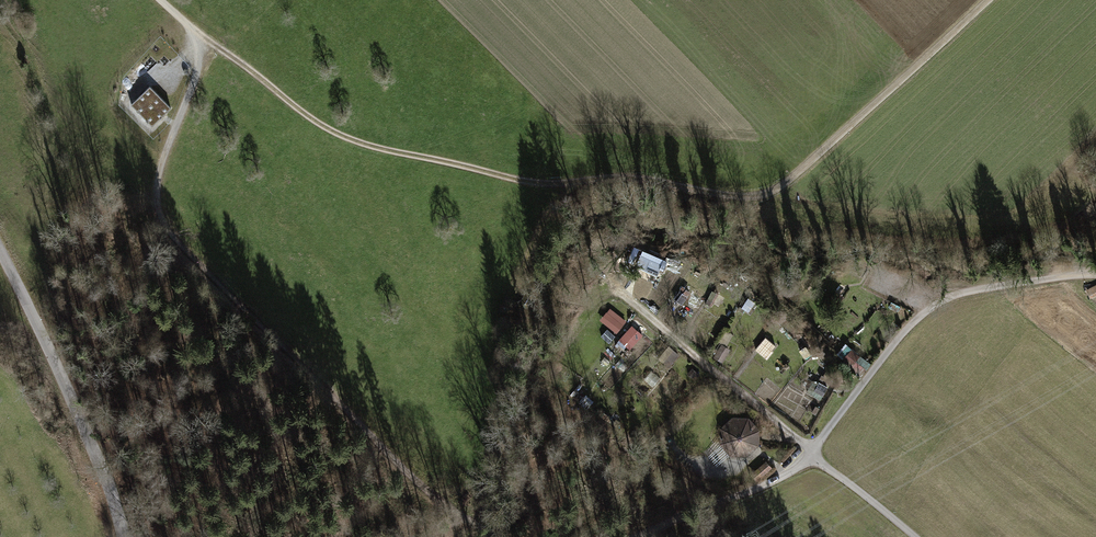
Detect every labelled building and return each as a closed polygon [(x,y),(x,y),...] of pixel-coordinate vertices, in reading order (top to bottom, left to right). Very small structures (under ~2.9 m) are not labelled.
[(171,109),(149,87),(131,105),(152,127),(171,109)] [(629,348),(644,336),(635,324),(620,337),(629,348)] [(771,357),(777,342),(764,336),(757,351),(771,357)] [(714,355),(724,360),(731,348),(722,342),(714,355)] [(853,366),(862,354),(847,344),(839,355),(853,366)] [(662,357),(672,364),(681,352),(671,345),(662,357)] [(821,398),(828,386),(819,381),(812,393),(821,398)] [(732,416),(720,428),(721,444),(732,455),(748,455),(760,443),(760,428),(748,416),(732,416)] [(752,475),(757,481),(771,468),(766,462),(752,475)]
